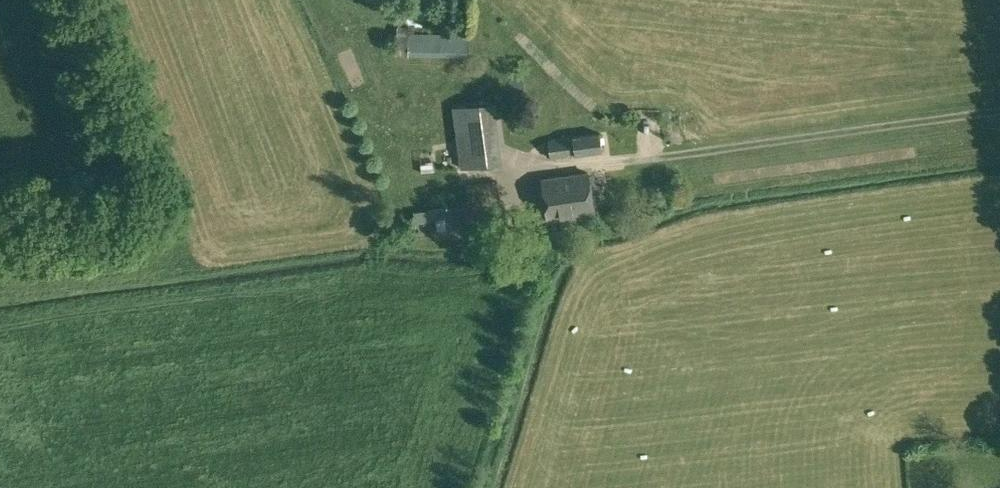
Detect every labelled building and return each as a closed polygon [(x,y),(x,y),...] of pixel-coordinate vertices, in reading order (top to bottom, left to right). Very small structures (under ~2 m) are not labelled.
[(449,41),(449,55),(477,56),(477,42),(449,41)] [(495,163),(487,102),(455,107),(463,167),(495,163)] [(550,157),(603,150),(600,133),(548,140),(550,157)] [(542,178),(548,219),(573,215),(574,220),(594,217),(588,172),(542,178)] [(500,202),(469,206),(472,229),(503,225),(500,202)] [(413,210),(416,232),(438,230),(436,220),(446,218),(444,207),(413,210)]
